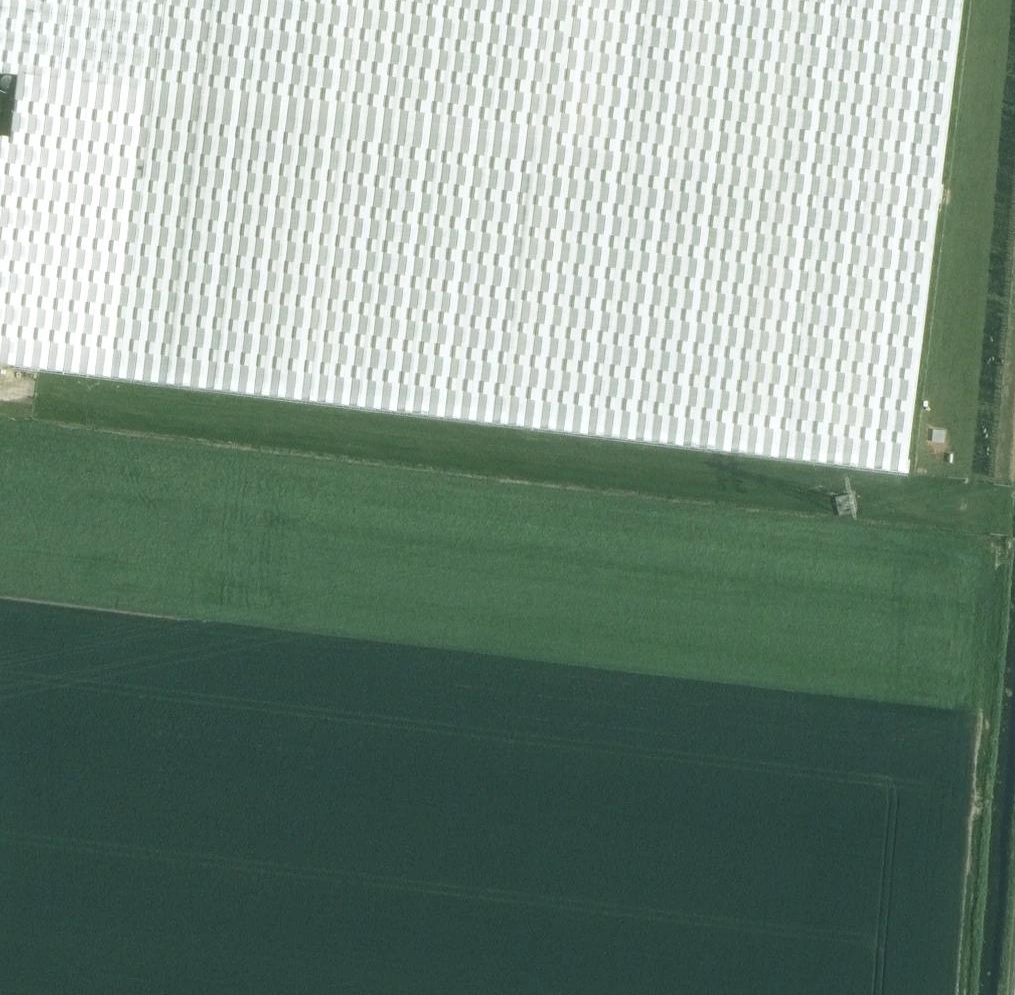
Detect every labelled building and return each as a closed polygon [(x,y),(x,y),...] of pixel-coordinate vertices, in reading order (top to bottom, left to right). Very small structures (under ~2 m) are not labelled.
[(334,405),(908,474),(909,462),(906,462),(938,203),(940,204),(942,187),(940,186),(962,0),(0,0),(0,73),(18,75),(9,139),(0,138),(0,366),(334,405)]
